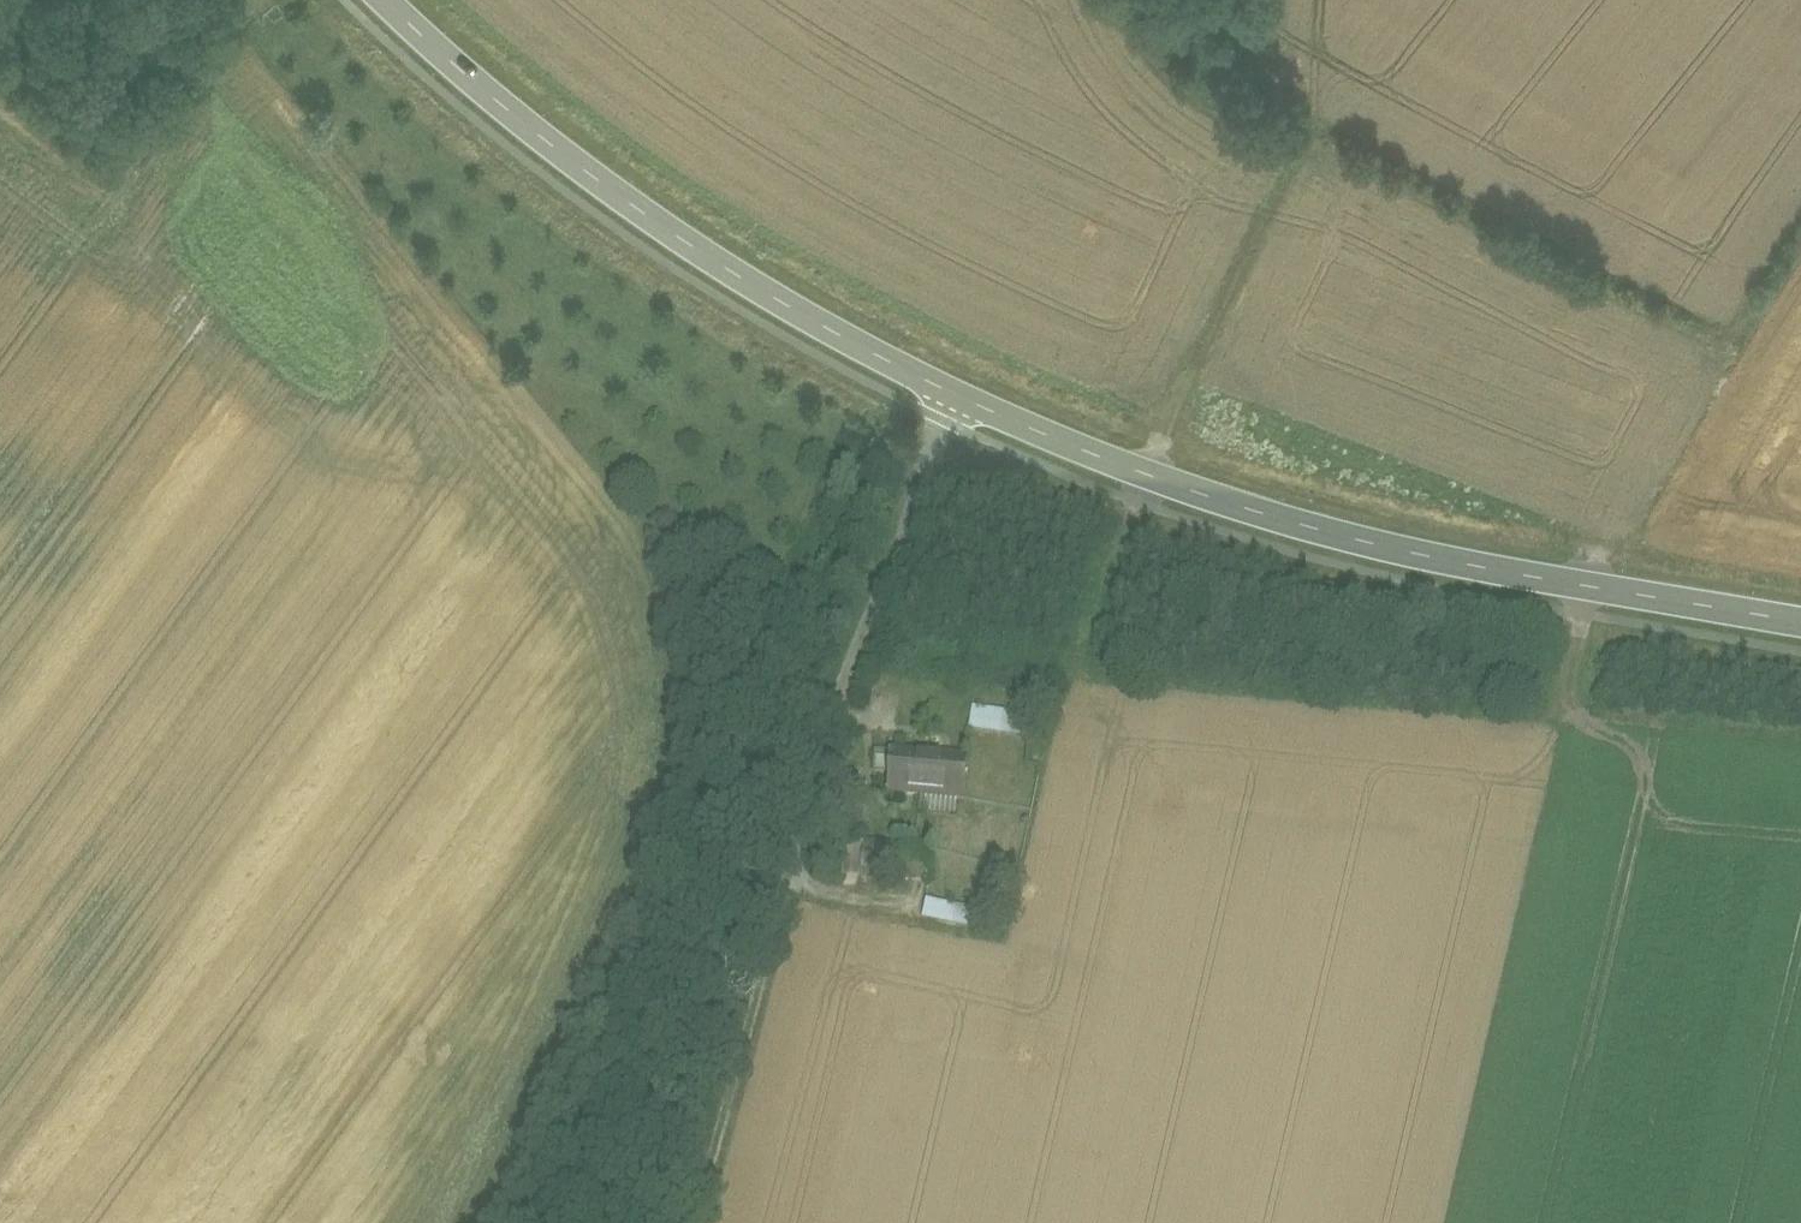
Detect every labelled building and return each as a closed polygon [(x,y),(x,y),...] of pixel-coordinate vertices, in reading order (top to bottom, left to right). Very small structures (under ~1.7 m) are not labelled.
[(977,703),(974,726),(1028,733),(1031,709),(977,703)] [(964,758),(889,751),(884,796),(960,804),(964,758)] [(851,837),(846,869),(899,876),(903,844),(851,837)] [(974,927),(979,906),(932,895),(927,917),(974,927)]
